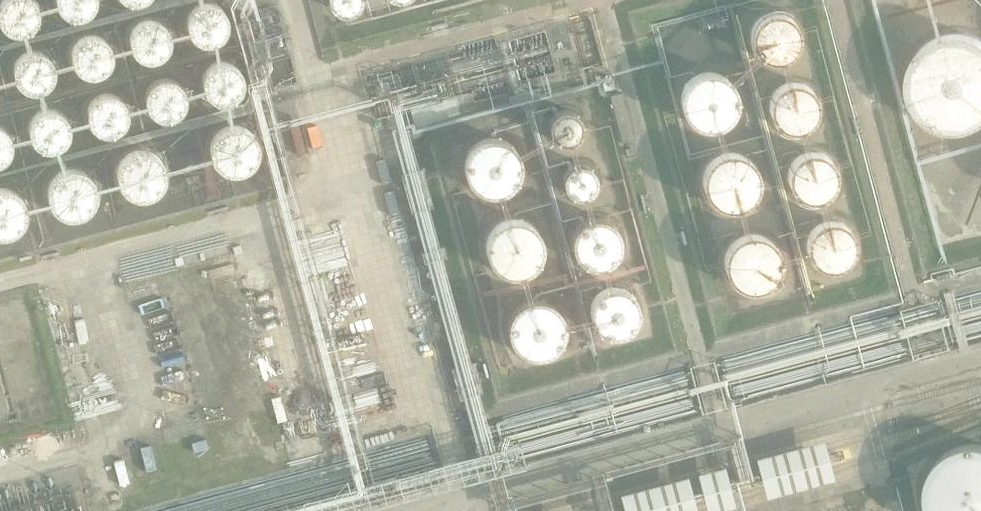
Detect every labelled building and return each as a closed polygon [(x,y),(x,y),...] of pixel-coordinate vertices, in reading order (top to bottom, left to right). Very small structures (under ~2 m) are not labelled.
[(44,8),(43,2),(43,0),(0,0),(0,24),(1,25),(7,30),(13,32),(17,33),(23,33),(28,31),(33,29),(36,27),(40,22),(42,19),(44,13),(44,9),(44,8)] [(57,1),(62,8),(69,14),(77,16),(82,16),(88,14),(95,9),(97,7),(100,2),(101,0),(57,0),(57,1)] [(233,17),(231,9),(229,4),(226,0),(225,0),(193,0),(191,2),(188,8),(187,11),(186,16),(187,25),(190,29),(192,32),(196,36),(199,38),(208,40),(212,40),(218,38),(225,34),(228,30),(230,26),(232,23),(232,17),(233,17)] [(329,2),(330,4),(332,7),(333,9),(336,10),(338,12),(341,13),(344,13),(346,13),(349,13),(352,12),(354,10),(356,8),(358,6),(359,4),(360,1),(361,0),(328,0),(329,2)] [(799,35),(799,34),(798,29),(797,24),(794,19),(791,16),(786,12),(783,11),(778,9),(773,9),(765,11),(760,13),(756,17),(751,24),(750,30),(749,34),(751,42),(753,46),(755,50),(762,55),(768,58),(772,58),(776,58),(782,57),(786,55),(791,52),(794,48),(796,44),(798,39),(799,35)] [(175,38),(175,37),(175,33),(173,28),(170,22),(168,19),(163,16),(158,14),(153,13),(148,13),(144,13),(139,15),(134,18),(131,21),(129,25),(127,29),(126,34),(126,38),(127,46),(130,51),(133,55),(140,60),(145,62),(150,62),(155,62),(159,61),(164,58),(168,55),(173,48),(175,43),(175,38)] [(117,51),(117,50),(116,42),(115,39),(112,35),(108,31),(104,29),(96,27),(91,27),(85,28),(78,33),(75,36),(73,40),(71,44),(70,50),(72,58),(73,61),(77,66),(84,71),(92,73),(97,73),(102,72),(107,70),(110,67),(115,60),(117,55),(117,51)] [(980,34),(974,31),(964,28),(956,27),(946,28),(937,30),(929,34),(921,40),(915,48),(910,56),(907,65),(906,75),(907,85),(910,95),(915,103),(920,110),(928,116),(934,119),(942,122),(953,124),(964,123),(971,121),(980,117),(980,116),(980,35),(980,34)] [(60,69),(60,67),(59,59),(57,54),(53,50),(49,47),(45,44),(41,43),(36,42),(31,43),(26,44),(19,48),(15,52),(12,57),(11,61),(10,66),(10,71),(12,76),(14,80),(17,84),(24,90),(29,92),(33,92),(37,92),(43,91),(51,87),(55,82),(58,78),(60,73),(60,69)] [(247,77),(247,76),(246,71),(245,67),(241,60),(237,57),(233,54),(226,53),(217,53),(213,55),(208,58),(205,62),(203,65),(201,71),(200,76),(201,84),(203,87),(206,91),(210,95),(214,97),(221,99),(226,99),(232,98),(236,96),(240,93),(243,88),(245,85),(247,77)] [(193,92),(193,91),(193,86),(191,81),(187,75),(180,69),(176,67),(171,66),(166,66),(161,67),(156,69),(152,73),(148,77),(146,81),(144,86),(144,90),(144,95),(146,100),(151,107),(154,111),(158,113),(161,114),(167,115),(171,115),(176,114),(180,113),(185,109),(188,105),(191,101),(192,96),(193,92)] [(744,99),(743,92),(742,86),(739,81),(734,75),(730,72),(725,69),(719,67),(713,66),(707,67),(700,68),(695,71),(691,74),(686,80),(683,84),(681,89),(680,96),(680,101),(681,107),(684,114),(687,119),(692,124),(697,127),(702,129),(710,131),(717,130),(724,128),(730,125),(735,121),(739,117),(742,111),(743,105),(744,99)] [(817,104),(815,95),(813,91),(810,87),(807,84),(802,81),(794,79),(789,79),(784,80),(778,82),(775,85),(771,89),(769,93),(767,99),(766,104),(767,108),(768,113),(770,117),(773,121),(780,126),(784,128),(789,129),(794,129),(799,128),(803,126),(808,123),(811,120),(814,114),(816,111),(817,104)] [(134,112),(134,110),(134,105),(133,101),(131,97),(128,93),(124,90),(120,87),(111,85),(105,86),(100,87),(96,89),(92,93),(88,97),(86,101),(85,105),(84,110),(85,115),(86,119),(88,124),(92,128),(96,132),(100,134),(108,135),(113,135),(119,134),(126,129),(130,125),(132,121),(134,116),(134,112)] [(77,124),(77,123),(77,117),(75,113),(73,109),(70,106),(67,103),(62,100),(57,99),(51,99),(48,99),(43,101),(38,104),(35,107),(32,112),(31,115),(29,119),(29,124),(31,132),(36,139),(40,143),(44,145),(53,147),(57,147),(62,145),(67,143),(70,140),(73,136),(75,133),(77,127),(77,124)] [(580,131),(581,125),(580,119),(577,114),(572,111),(567,109),(561,109),(556,111),(552,114),(549,119),(548,125),(549,131),(552,136),(556,139),(561,141),(567,141),(572,139),(577,136),(580,131)] [(260,144),(260,143),(260,138),(258,132),(255,127),(252,124),(248,121),(244,119),(240,118),(234,118),(225,119),(221,121),(216,125),(213,129),(211,134),(209,139),(209,143),(209,148),(210,152),(212,157),(215,161),(219,164),(224,167),(229,169),(233,169),(239,169),(243,168),(251,163),(256,159),(258,155),(260,150),(260,144)] [(18,142),(16,133),(14,129),(11,125),(4,120),(0,119),(0,164),(2,164),(10,159),(13,156),(15,152),(17,147),(18,142)] [(305,154),(297,122),(289,124),(297,156),(305,154)] [(518,173),(518,168),(518,162),(517,157),(515,153),(512,148),(508,145),(504,142),(499,140),(494,139),(489,139),(484,140),(479,142),(474,144),(471,148),(468,152),(465,157),(464,162),(464,167),(464,172),(466,177),(469,182),(472,186),(476,189),(481,191),(486,193),(491,193),(496,193),(501,191),(506,189),(510,186),(513,182),(516,178),(518,173)] [(170,169),(170,168),(169,163),(168,158),(165,153),(161,149),(157,145),(152,143),(146,141),(140,141),(134,142),(129,144),(122,150),(119,155),(117,158),(115,164),(115,169),(115,174),(117,180),(120,184),(123,188),(127,191),(132,194),(141,196),(147,195),(152,194),(157,191),(161,188),(165,184),(167,180),(169,175),(170,169)] [(837,172),(837,171),(835,163),(833,159),(830,155),(827,151),(823,149),(816,146),(813,146),(807,146),(802,147),(798,149),(794,152),(790,157),(788,161),(786,164),(786,170),(786,175),(787,180),(789,184),(792,188),(795,192),(799,194),(806,197),(809,197),(814,197),(820,196),(824,194),(828,191),(832,186),(834,182),(836,177),(837,172)] [(763,178),(763,177),(762,171),(761,166),(758,161),(754,155),(749,152),(744,149),(738,147),(732,147),(727,147),(719,150),(714,153),(710,156),(707,161),(704,166),(702,172),(702,177),(702,183),(703,187),(706,193),(709,198),(714,202),(720,206),(730,208),(734,208),(741,207),(747,204),(752,201),(756,197),(760,190),(762,184),(763,178)] [(593,188),(595,182),(595,176),(592,170),(588,166),(582,164),(576,164),(571,166),(566,170),(563,175),(562,181),(564,187),(567,192),(573,195),(578,196),(584,195),(590,192),(593,188)] [(98,192),(98,191),(97,186),(96,181),(93,176),(89,171),(81,167),(76,165),(70,165),(61,167),(56,170),(52,174),(49,179),(47,183),(46,191),(47,196),(48,200),(53,208),(57,212),(61,214),(66,216),(70,217),(75,216),(80,215),(84,214),(89,210),(93,206),(95,202),(97,197),(98,192)] [(31,206),(30,202),(29,197),(27,193),(24,189),(21,186),(16,183),(11,181),(6,180),(2,181),(0,181),(0,232),(4,233),(9,232),(14,231),(22,226),(25,222),(28,218),(30,212),(31,207),(31,206)] [(857,243),(857,242),(856,237),(855,233),(853,228),(850,224),(847,222),(842,218),(837,217),(832,216),(823,217),(818,220),(814,223),(810,227),(807,232),(806,236),(805,241),(805,247),(807,252),(809,256),(812,260),(815,263),(820,266),(826,268),(831,268),(836,268),(842,266),(847,263),(849,261),(854,253),(856,248),(857,243)] [(543,251),(543,245),(542,239),(541,234),(538,229),(534,225),(529,222),(524,219),(518,218),(512,218),(507,218),(501,220),(497,223),(492,227),(489,232),(487,237),(485,243),(485,248),(486,254),(488,259),(491,264),(495,269),(499,272),(504,274),(510,276),(516,276),(521,275),(527,273),(532,270),(536,266),(539,262),(542,256),(543,251)] [(618,246),(619,241),(618,236),(617,231),(614,227),(611,223),(607,220),(602,218),(597,218),(592,218),(587,219),(583,222),(579,225),(576,229),(573,233),(572,238),(572,243),(573,248),(576,253),(579,257),(582,260),(587,262),(592,264),(597,264),(602,263),(606,261),(611,259),(614,255),(617,251),(618,246)] [(785,261),(785,260),(785,255),(783,249),(781,244),(777,239),(773,235),(768,232),(761,230),(755,229),(749,229),(742,231),(737,233),(732,238),(727,243),(724,248),(723,254),(722,260),(723,266),(724,272),(727,277),(731,282),(734,285),(739,288),(746,291),(752,292),(758,292),(765,290),(770,287),(776,283),(780,278),(783,273),(784,267),(785,261)] [(637,316),(637,311),(637,305),(635,300),(632,296),(628,292),(624,289),(619,288),(614,287),(609,288),(604,289),(599,292),(595,296),(593,300),(591,305),(590,310),(591,316),(593,321),(595,325),(599,329),(603,332),(608,333),(614,334),(619,333),(624,332),(628,329),(632,325),(635,321),(637,316)] [(565,333),(566,327),(565,322),(564,316),(561,311),(557,306),(553,303),(547,300),(542,298),(536,298),(530,298),(525,300),(519,303),(515,306),(511,311),(508,316),(507,322),(506,327),(507,333),(508,339),(511,344),(515,348),(519,352),(525,355),(530,357),(536,357),(542,357),(547,355),(553,352),(557,348),(561,344),(564,339),(565,333)] [(976,439),(967,439),(957,442),(948,446),(941,451),(934,458),(929,466),(925,475),(923,485),(923,495),(925,504),(928,510),(980,510),(980,440),(976,439)]
